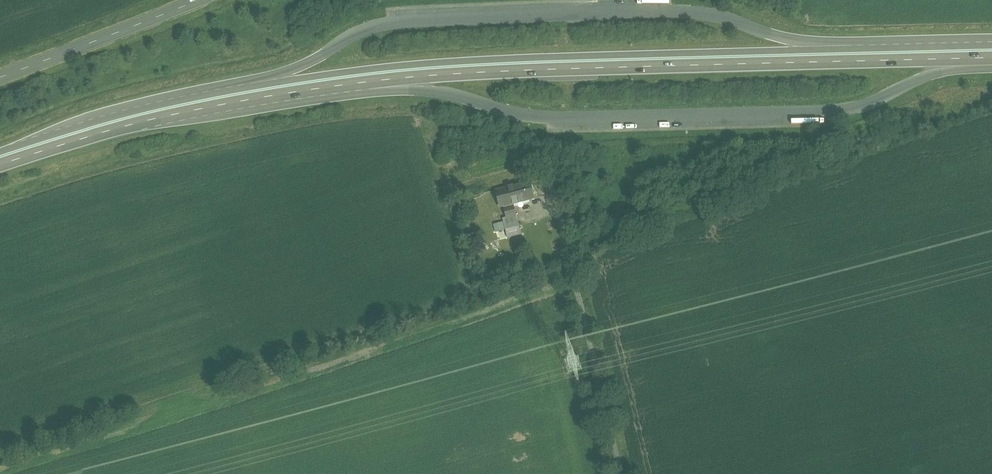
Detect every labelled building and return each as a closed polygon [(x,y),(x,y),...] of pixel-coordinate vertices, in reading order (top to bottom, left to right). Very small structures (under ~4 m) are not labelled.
[(531,182),(496,191),(500,207),(535,198),(531,182)] [(514,206),(504,208),(507,218),(503,218),(506,230),(520,226),(514,206)] [(493,224),(495,232),(504,230),(501,221),(493,224)]
